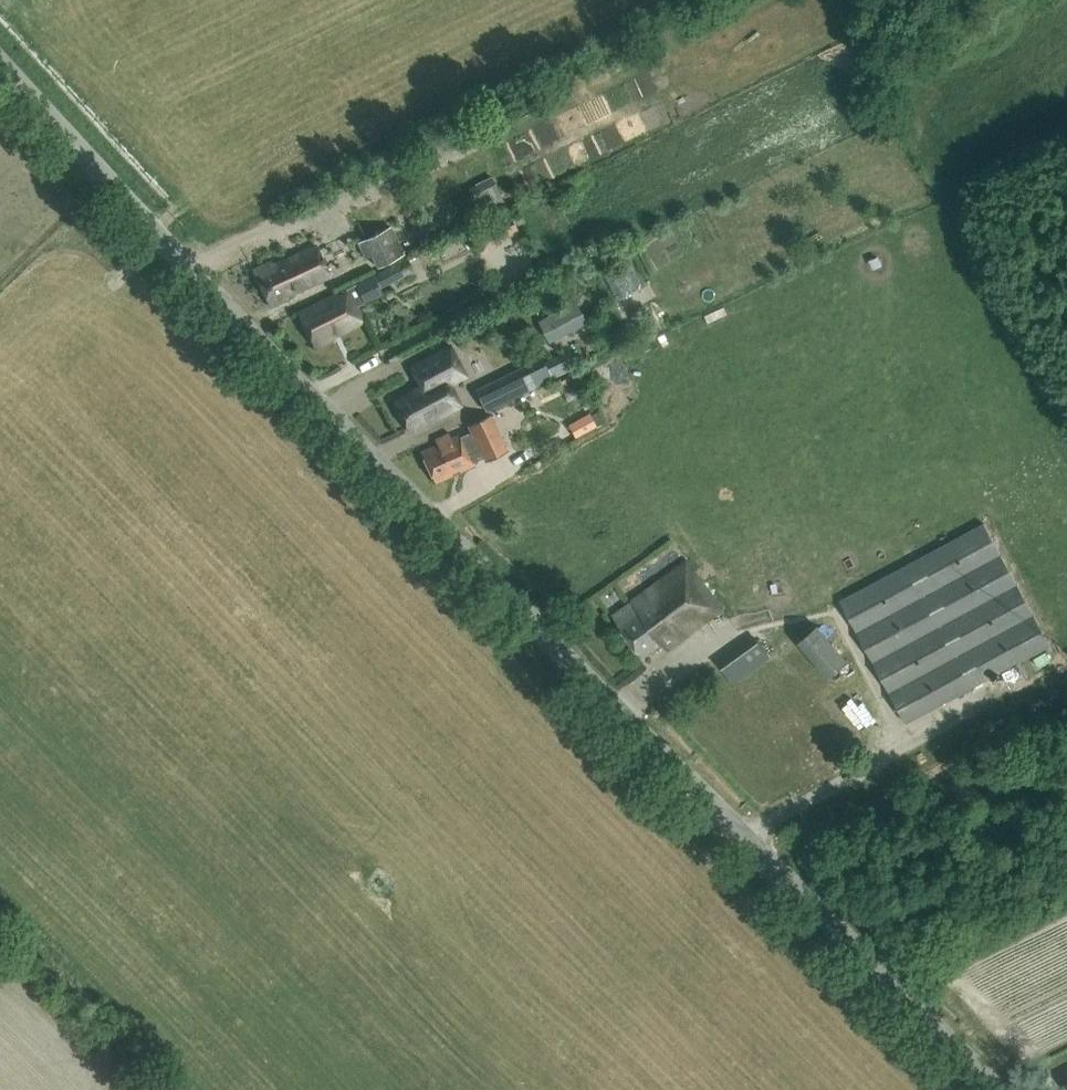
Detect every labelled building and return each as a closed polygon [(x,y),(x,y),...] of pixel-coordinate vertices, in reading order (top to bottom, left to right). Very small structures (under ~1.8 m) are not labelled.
[(520,232),(516,225),(524,221),(519,208),(539,198),(536,192),(506,206),(508,210),(468,231),(479,252),(520,232)] [(405,252),(401,244),(407,242),(400,227),(394,230),(391,225),(357,241),(366,258),(371,255),(377,266),(405,252)] [(287,296),(330,276),(315,245),(274,264),(271,261),(253,269),(270,306),(288,297),(287,296)] [(314,345),(364,321),(356,306),(364,302),(383,293),(380,287),(408,272),(402,260),(347,288),(347,287),(298,311),(314,345)] [(584,324),(582,322),(586,320),(575,299),(572,302),(572,303),(549,314),(560,336),(584,324)] [(512,370),(474,388),(485,410),(553,378),(552,377),(613,346),(608,335),(547,365),(542,356),(540,357),(512,370)] [(410,430),(461,403),(451,383),(467,375),(451,344),(410,365),(420,385),(394,399),(410,430)] [(588,413),(567,424),(574,437),(595,426),(588,413)] [(421,451),(435,481),(475,463),(474,461),(483,456),(485,460),(507,450),(490,414),(468,424),(471,430),(461,435),(460,432),(451,435),(450,431),(434,439),(436,444),(421,451)] [(907,721),(1051,643),(986,522),(841,600),(907,721)] [(689,558),(612,614),(643,656),(662,642),(668,649),(724,607),(689,558)] [(811,691),(829,676),(850,658),(819,623),(781,655),(811,691)] [(741,648),(739,644),(717,660),(733,682),(769,656),(756,637),(741,648)]
